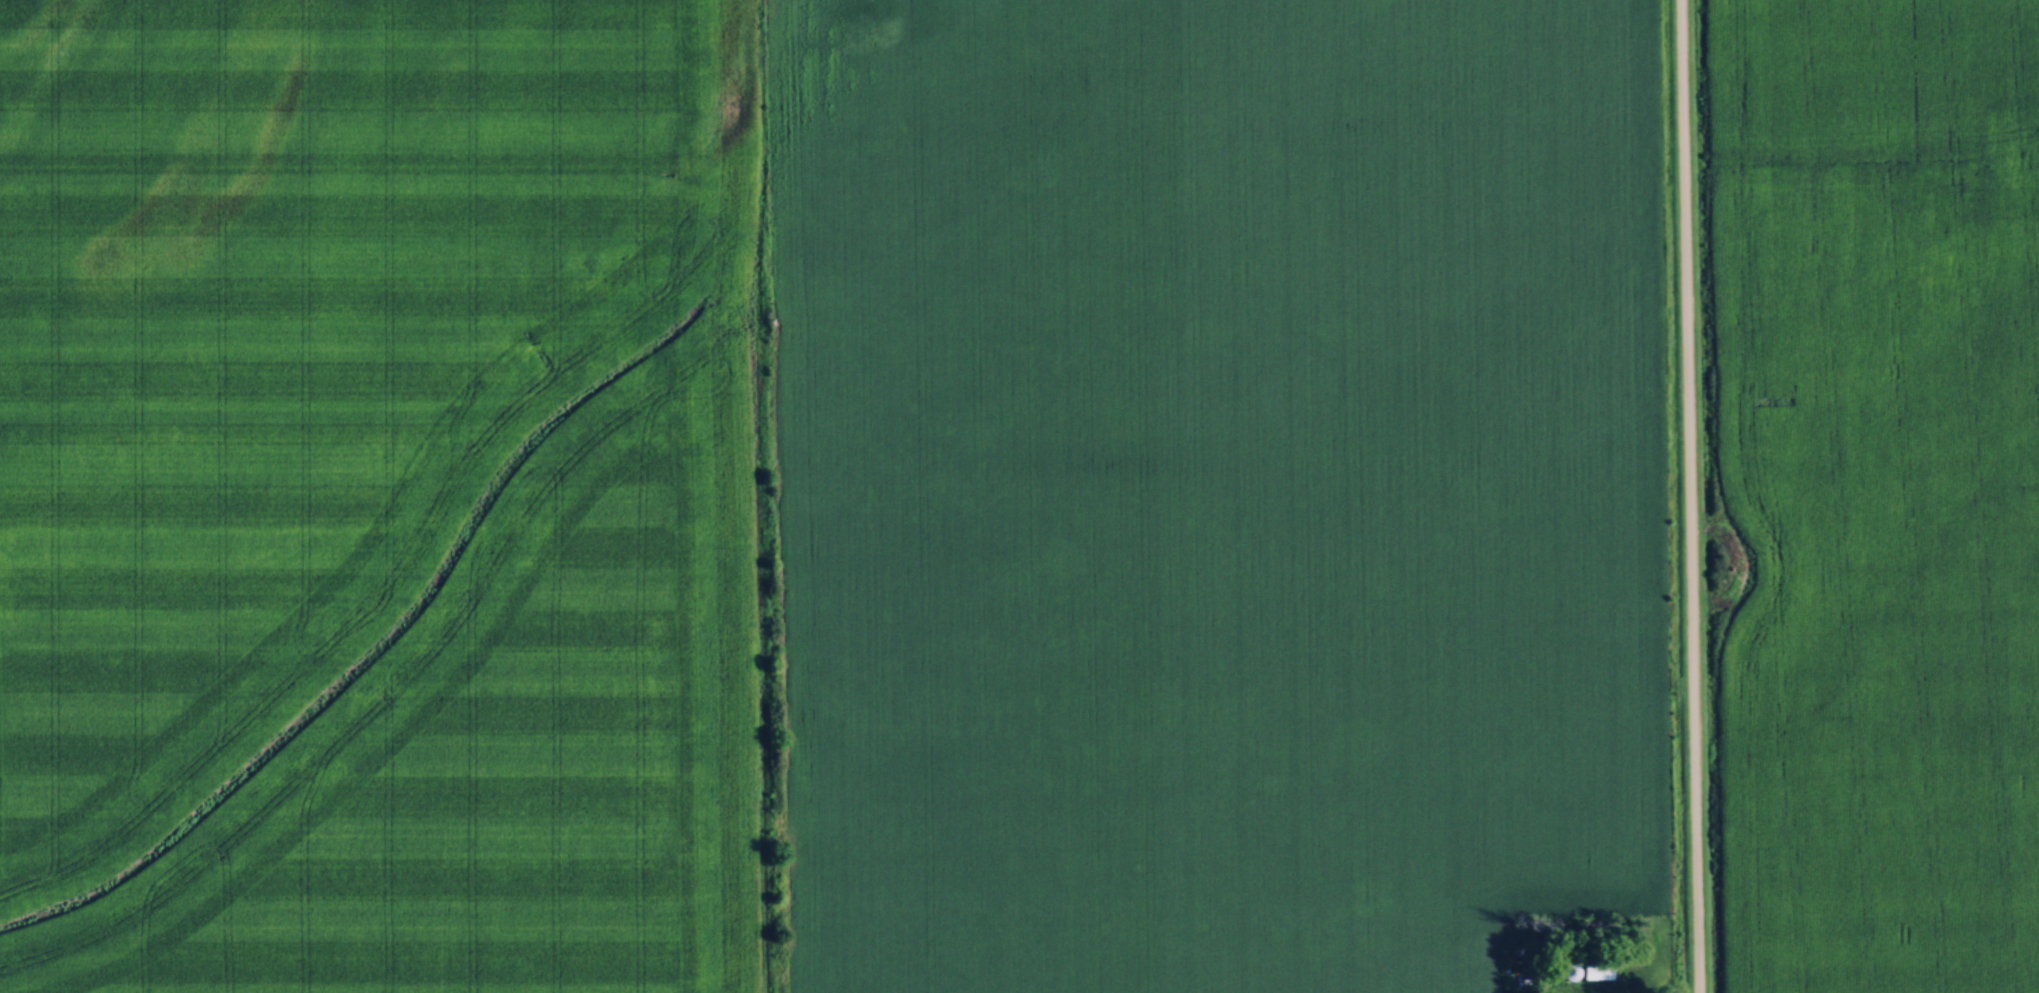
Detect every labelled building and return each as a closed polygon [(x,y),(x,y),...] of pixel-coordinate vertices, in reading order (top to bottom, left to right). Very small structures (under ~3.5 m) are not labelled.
[(1612,979),(1612,961),(1584,961),(1584,979),(1612,979)] [(1576,979),(1576,963),(1562,963),(1561,979),(1576,979)]
